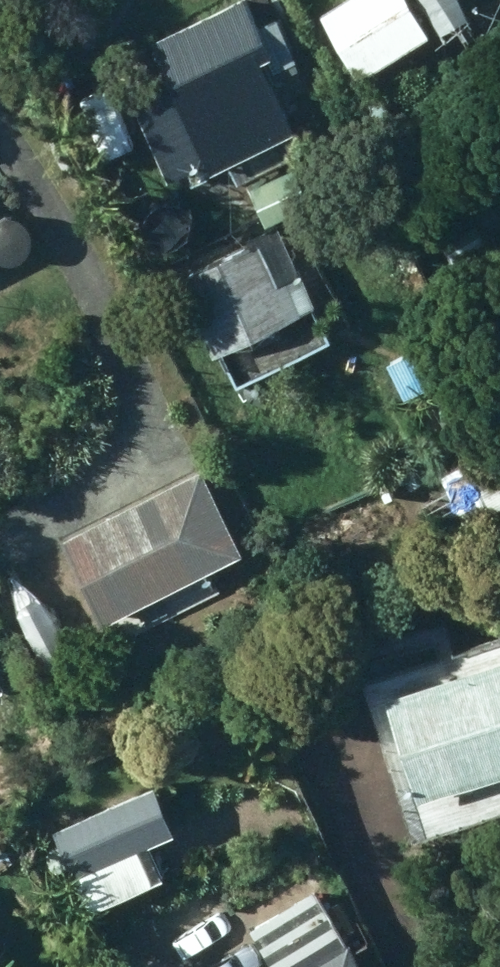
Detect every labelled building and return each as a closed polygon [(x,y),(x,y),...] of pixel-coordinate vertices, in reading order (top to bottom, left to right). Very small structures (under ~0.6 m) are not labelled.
[(432,41),(403,0),(355,0),(315,26),(358,91),(432,41)] [(240,3),(158,45),(178,86),(134,110),(172,183),(208,165),(211,172),(224,165),(238,192),(301,161),(254,68),(268,61),(240,3)] [(179,288),(215,365),(221,362),(237,392),(331,346),(279,239),(179,288)] [(104,635),(243,562),(200,480),(60,551),(104,635)] [(499,788),(499,674),(388,709),(419,813),(499,788)] [(153,791),(54,836),(93,922),(162,889),(147,855),(175,842),(153,791)] [(312,897),(247,932),(267,966),(352,966),(312,897)]
